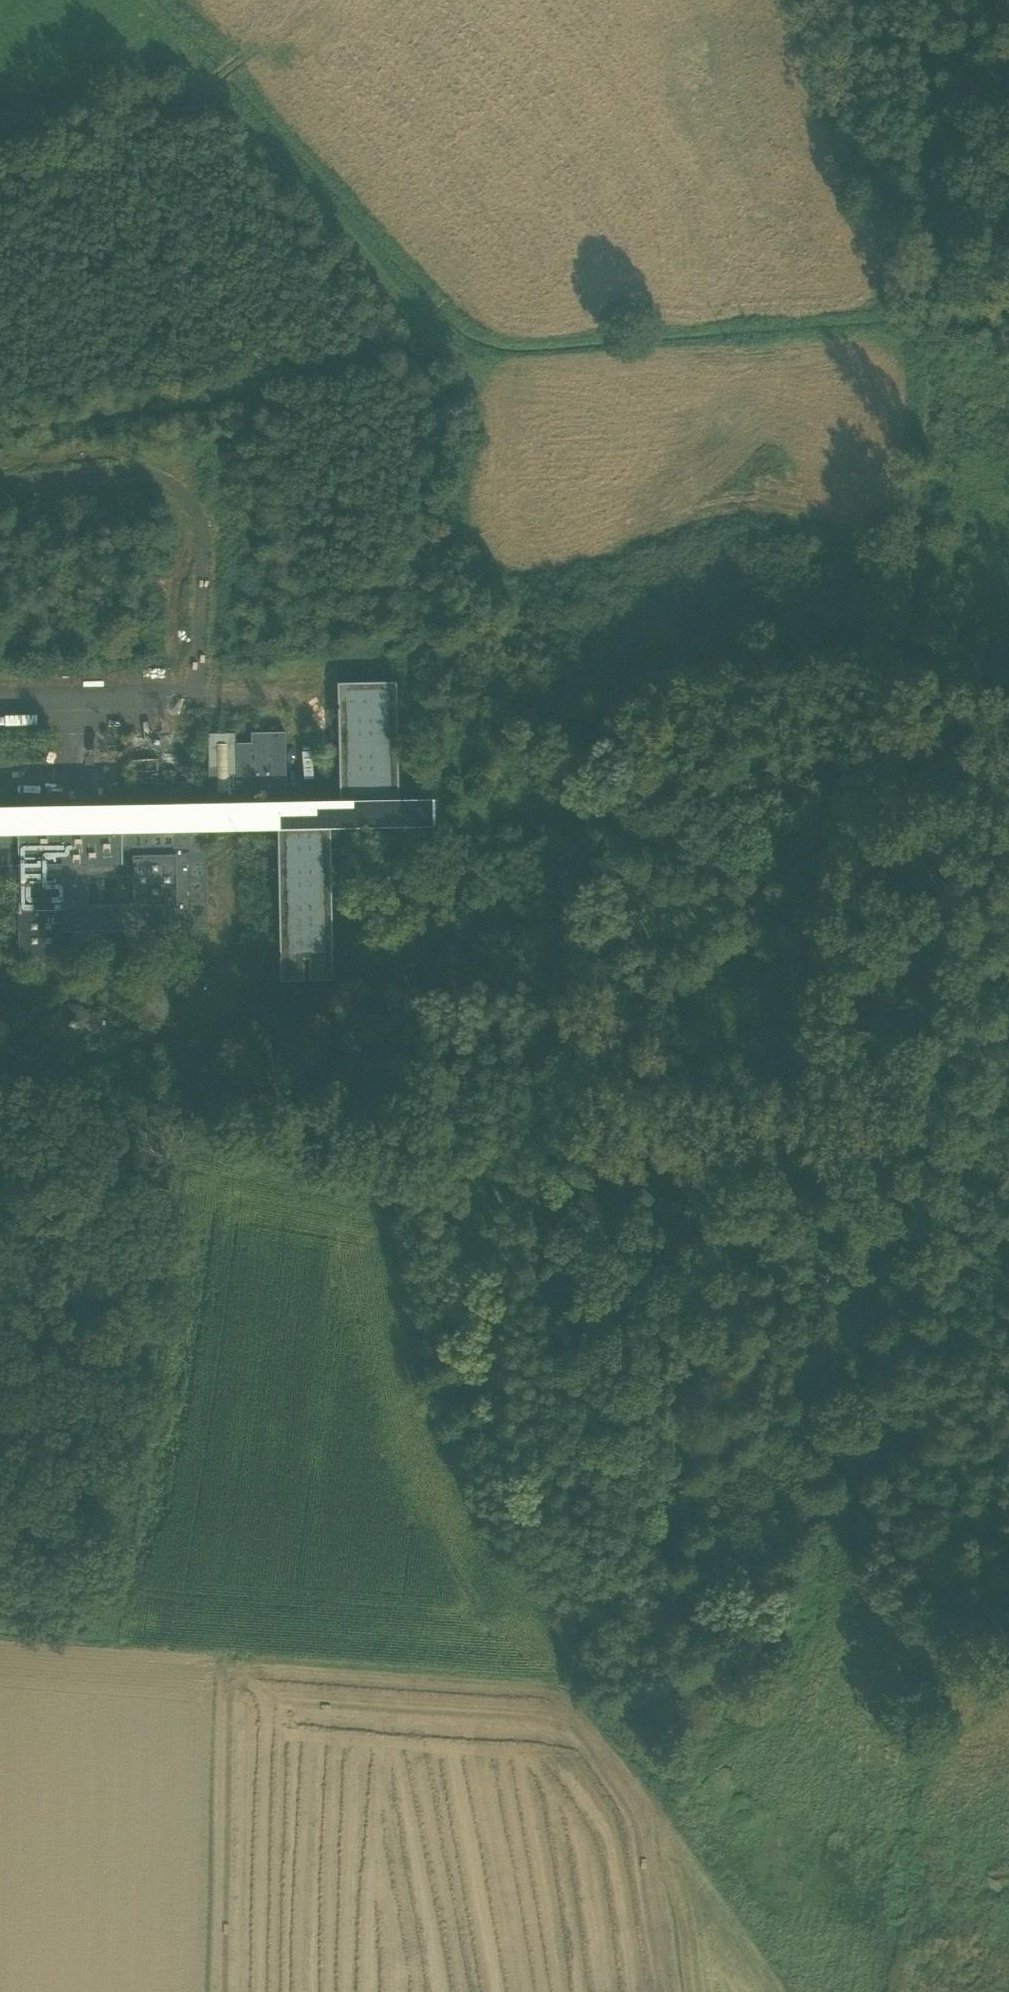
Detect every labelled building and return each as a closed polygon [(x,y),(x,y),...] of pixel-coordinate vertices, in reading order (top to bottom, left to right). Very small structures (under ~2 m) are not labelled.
[(234,734),(208,735),(209,802),(38,806),(0,806),(0,878),(19,878),(20,956),(63,954),(63,931),(208,928),(207,829),(277,828),(279,982),(303,981),(303,959),(309,959),(309,982),(333,982),(330,826),(410,825),(410,798),(398,798),(396,683),(337,684),(339,799),(252,801),(252,794),(286,794),(285,733),(251,733),(251,744),(236,744),(236,734),(234,733),(234,734)] [(433,798),(410,798),(410,825),(434,824),(433,798)] [(113,1028),(112,1021),(104,1021),(104,1018),(90,1018),(79,1007),(65,1007),(54,1016),(38,1016),(38,1031),(41,1032),(42,1038),(50,1038),(50,1032),(54,1032),(64,1042),(79,1042),(89,1032),(104,1031),(104,1029),(113,1028)]
